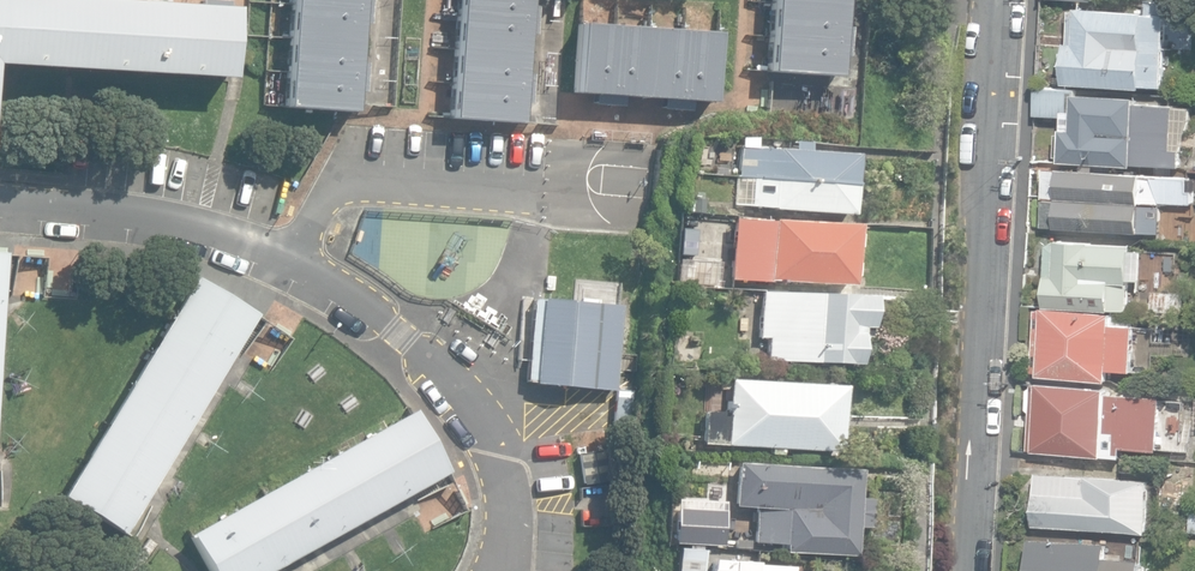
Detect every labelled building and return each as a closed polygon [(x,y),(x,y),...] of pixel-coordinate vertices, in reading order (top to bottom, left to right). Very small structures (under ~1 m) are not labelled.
[(229,78),(234,7),(114,0),(0,0),(0,65),(229,78)] [(354,110),(356,79),(362,0),(292,0),(285,106),(354,110)] [(519,122),(523,79),(528,0),(459,0),(451,117),(519,122)] [(837,75),(842,0),(773,0),(767,71),(837,75)] [(1065,83),(1142,89),(1156,87),(1164,88),(1164,79),(1167,15),(1146,15),(1147,13),(1078,8),(1078,11),(1073,11),(1070,43),(1067,43),(1065,83)] [(574,92),(713,102),(714,79),(717,34),(579,25),(574,92)] [(1135,163),(1182,166),(1183,151),(1194,119),(1194,107),(1138,104),(1138,97),(1078,94),(1078,89),(1039,87),(1037,115),(1074,117),(1073,130),(1063,129),(1061,162),(1135,166),(1135,163)] [(736,176),(853,185),(856,153),(809,149),(810,141),(794,139),(793,148),(738,143),(736,176)] [(1045,198),(1057,199),(1164,205),(1165,199),(1176,199),(1177,178),(1158,177),(1158,175),(1142,175),(1060,170),(1058,170),(1058,165),(1044,163),(1043,170),(1046,170),(1045,198)] [(850,214),(853,185),(736,176),(734,190),(751,192),(750,205),(850,214)] [(705,213),(706,199),(693,198),(693,201),(685,201),(685,212),(705,213)] [(1162,234),(1164,205),(1057,199),(1057,201),(1045,200),(1043,228),(1057,228),(1057,229),(1111,232),(1110,239),(1122,239),(1122,232),(1140,234),(1140,232),(1162,234)] [(774,280),(850,285),(854,224),(734,218),(730,278),(774,281),(774,280)] [(1045,307),(1111,311),(1111,309),(1130,310),(1131,290),(1140,290),(1140,280),(1132,280),(1135,245),(1059,240),(1049,244),(1045,307)] [(60,496),(120,532),(252,314),(192,278),(60,496)] [(768,359),(856,363),(858,326),(866,327),(868,294),(762,290),(761,290),(758,337),(769,338),(768,359)] [(1152,311),(1180,314),(1182,293),(1154,291),(1152,311)] [(621,305),(540,299),(540,300),(532,299),(526,381),(534,382),(534,383),(614,389),(619,332),(632,333),(634,315),(620,314),(621,305)] [(1038,375),(1109,381),(1110,370),(1134,371),(1137,325),(1112,323),(1113,314),(1044,308),(1042,333),(1035,332),(1033,354),(1040,355),(1038,375)] [(673,362),(696,363),(697,338),(673,337),(673,362)] [(771,453),(783,454),(783,449),(840,451),(844,385),(730,378),(728,412),(705,410),(703,443),(772,447),(771,453)] [(1104,456),(1124,457),(1124,447),(1162,450),(1165,397),(1108,393),(1109,388),(1038,383),(1038,384),(1029,390),(1028,409),(1031,412),(1029,450),(1103,457),(1104,456)] [(632,423),(633,390),(616,389),(615,422),(632,423)] [(208,570),(265,570),(444,472),(410,410),(187,533),(208,570)] [(784,550),(852,554),(857,469),(736,462),(734,506),(738,506),(738,522),(753,522),(751,542),(785,543),(784,550)] [(1036,525),(1150,531),(1153,478),(1039,471),(1036,525)] [(1026,570),(1146,570),(1146,556),(1109,555),(1109,543),(1027,540),(1026,570)] [(704,550),(680,547),(677,570),(702,570),(704,550)] [(793,568),(759,566),(759,562),(714,559),(714,570),(793,570),(793,568)]
